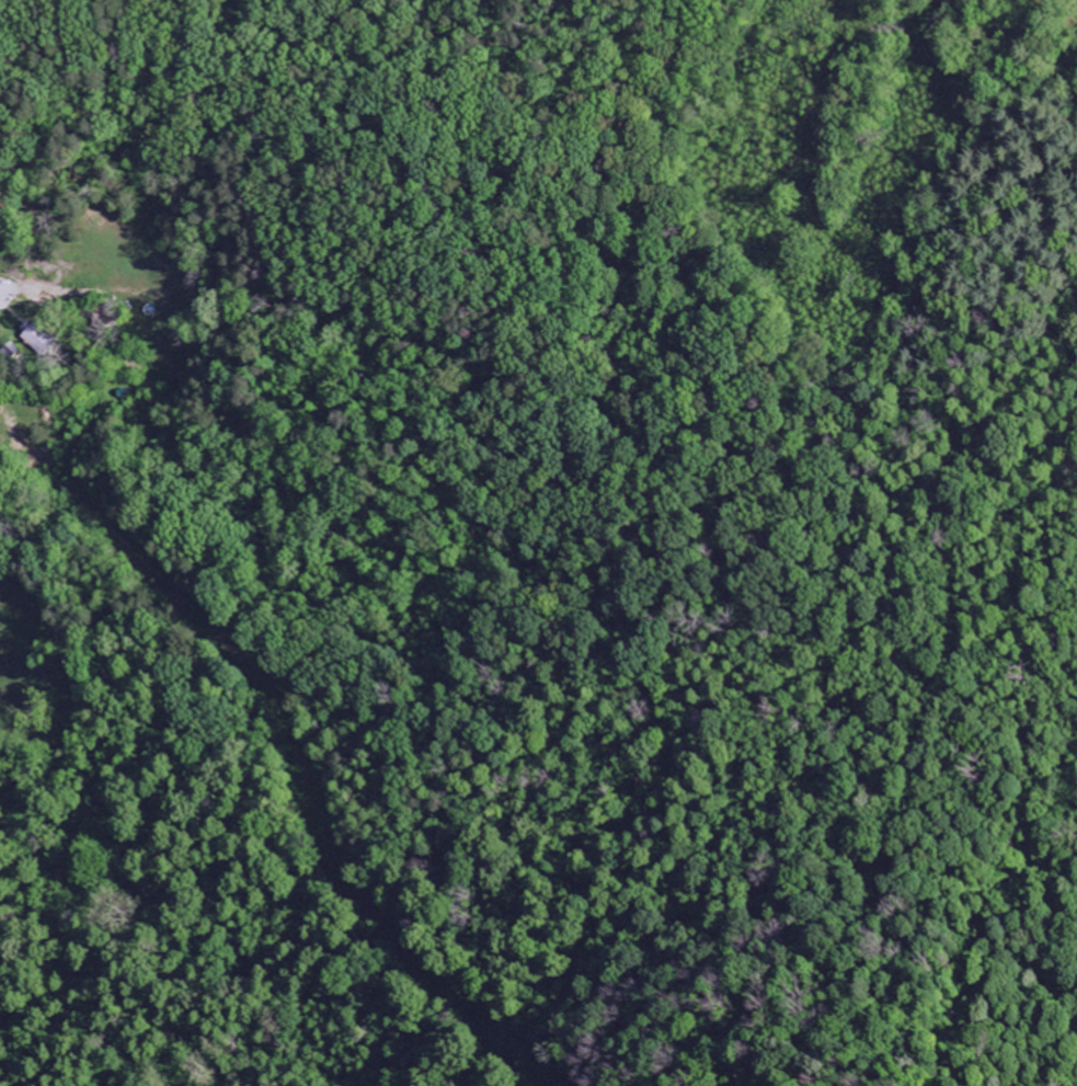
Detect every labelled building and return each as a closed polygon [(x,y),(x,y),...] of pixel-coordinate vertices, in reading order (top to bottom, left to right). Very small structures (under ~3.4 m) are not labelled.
[(19,335),(45,358),(58,343),(32,320),(19,335)] [(12,343),(0,355),(0,356),(10,366),(23,353),(12,343)]
